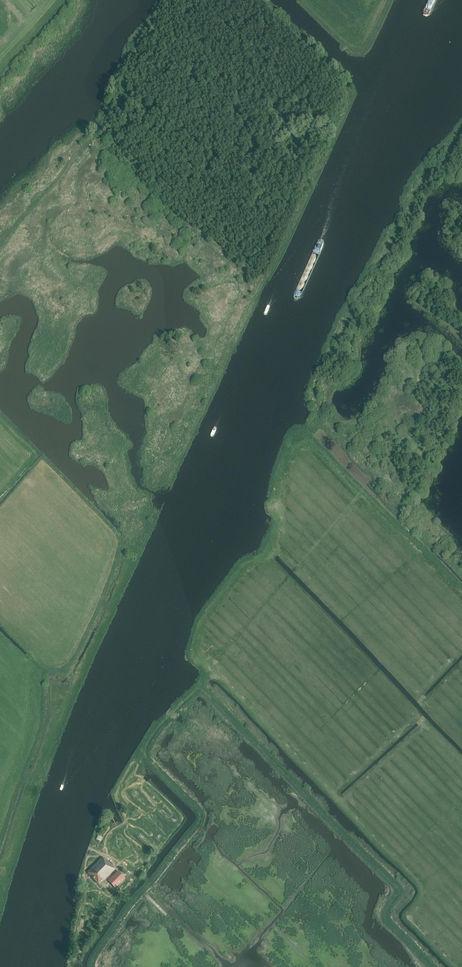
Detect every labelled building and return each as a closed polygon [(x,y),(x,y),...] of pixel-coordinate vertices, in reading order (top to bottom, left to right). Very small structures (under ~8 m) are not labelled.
[(87,873),(100,885),(116,869),(107,860),(106,861),(102,857),(92,867),(91,868),(91,869),(87,873)] [(108,881),(115,888),(125,878),(118,870),(108,881)]
